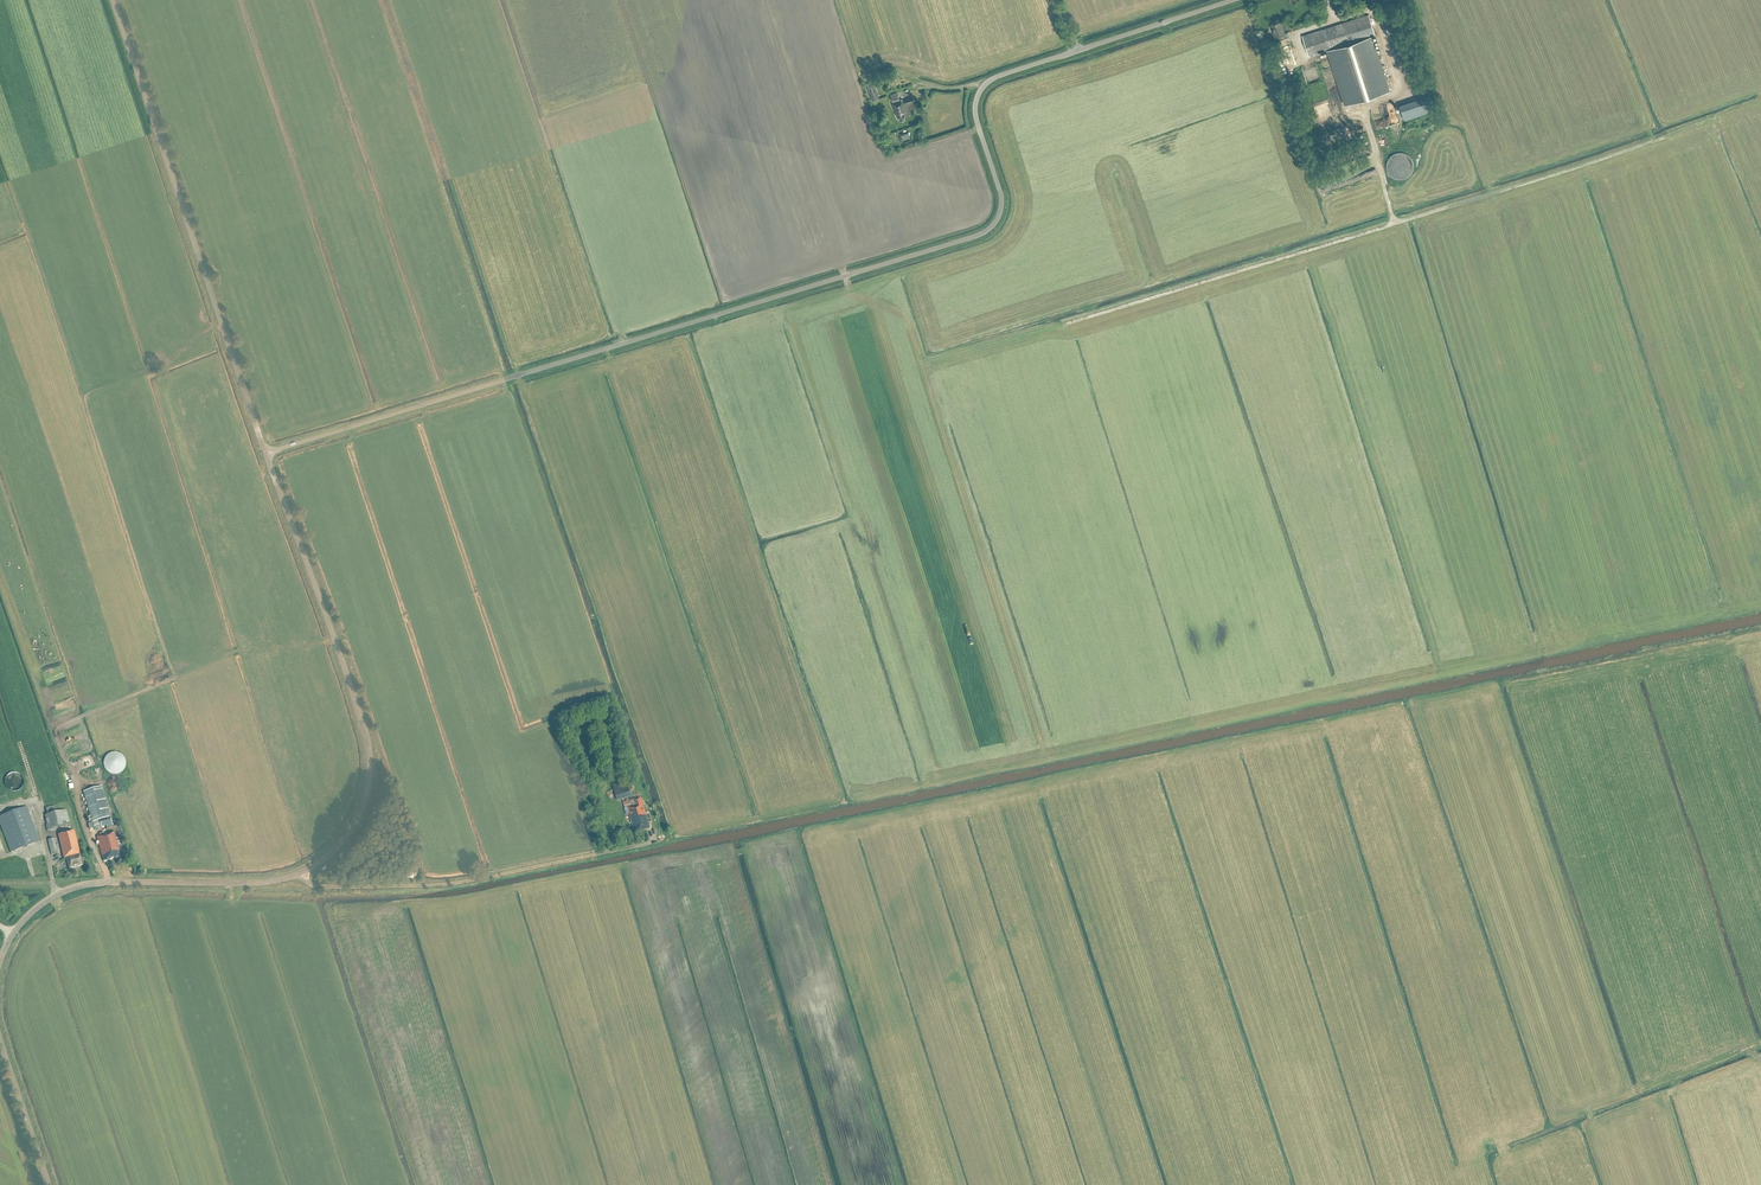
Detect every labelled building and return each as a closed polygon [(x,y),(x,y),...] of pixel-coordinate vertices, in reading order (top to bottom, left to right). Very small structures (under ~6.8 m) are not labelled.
[(1393,8),(1385,11),(1388,20),(1396,18),(1393,8)] [(1306,13),(1308,21),(1320,17),(1318,10),(1306,13)] [(1390,90),(1372,35),(1375,34),(1369,14),(1302,35),(1309,55),(1308,56),(1328,49),(1346,104),(1390,90)] [(1291,42),(1289,36),(1288,32),(1285,33),(1281,20),(1271,23),(1275,36),(1279,35),(1282,45),(1291,42)] [(872,100),(878,98),(874,84),(867,86),(872,100)] [(892,101),(899,99),(897,92),(890,94),(892,101)] [(904,104),(914,100),(913,96),(892,103),(896,114),(897,114),(898,118),(899,118),(900,120),(905,118),(903,112),(906,111),(904,104)] [(272,467),(276,479),(281,478),(276,465),(272,467)] [(72,752),(91,747),(89,740),(70,745),(72,752)] [(103,765),(104,768),(105,771),(108,773),(111,775),(114,775),(117,775),(120,774),(122,772),(124,770),(125,767),(126,764),(125,761),(124,758),(122,756),(120,754),(117,753),(114,753),(111,753),(108,755),(106,757),(104,759),(103,762),(103,765)] [(98,829),(98,827),(101,826),(101,827),(106,826),(106,829),(112,827),(101,787),(84,792),(92,823),(88,824),(89,830),(94,829),(94,830),(98,829)] [(628,788),(623,790),(623,788),(614,791),(616,798),(630,794),(628,788)] [(634,833),(649,829),(640,798),(623,803),(627,816),(629,815),(634,833)] [(45,811),(46,811),(47,815),(45,816),(47,825),(45,826),(47,832),(55,830),(55,829),(70,825),(66,810),(57,813),(55,806),(45,809),(45,811)] [(0,817),(0,824),(11,853),(39,842),(26,807),(0,817)] [(69,869),(82,866),(74,831),(58,835),(64,859),(66,858),(69,869)] [(119,851),(124,850),(121,838),(116,839),(114,832),(96,837),(103,862),(121,857),(119,851)] [(51,855),(58,853),(54,839),(47,840),(51,855)]
